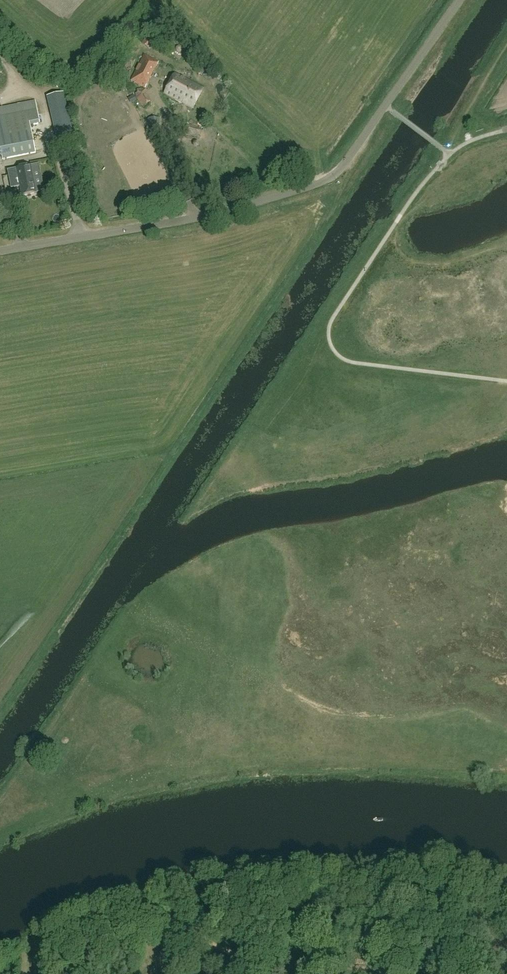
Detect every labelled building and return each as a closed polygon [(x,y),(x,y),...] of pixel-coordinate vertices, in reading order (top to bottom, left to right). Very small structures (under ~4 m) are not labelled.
[(148,36),(142,44),(149,49),(155,42),(148,36)] [(144,55),(131,81),(146,88),(159,62),(144,55)] [(176,74),(165,94),(193,108),(203,89),(176,74)] [(48,97),(59,145),(75,142),(64,93),(48,97)] [(3,157),(4,159),(36,153),(30,124),(40,122),(37,110),(35,102),(1,109),(0,109),(0,158),(3,157)] [(191,125),(186,126),(184,132),(189,136),(197,138),(201,136),(203,132),(199,127),(191,125)] [(466,136),(468,141),(475,138),(473,133),(466,136)] [(37,186),(33,166),(8,171),(11,189),(21,187),(22,196),(36,193),(35,186),(37,186)]
